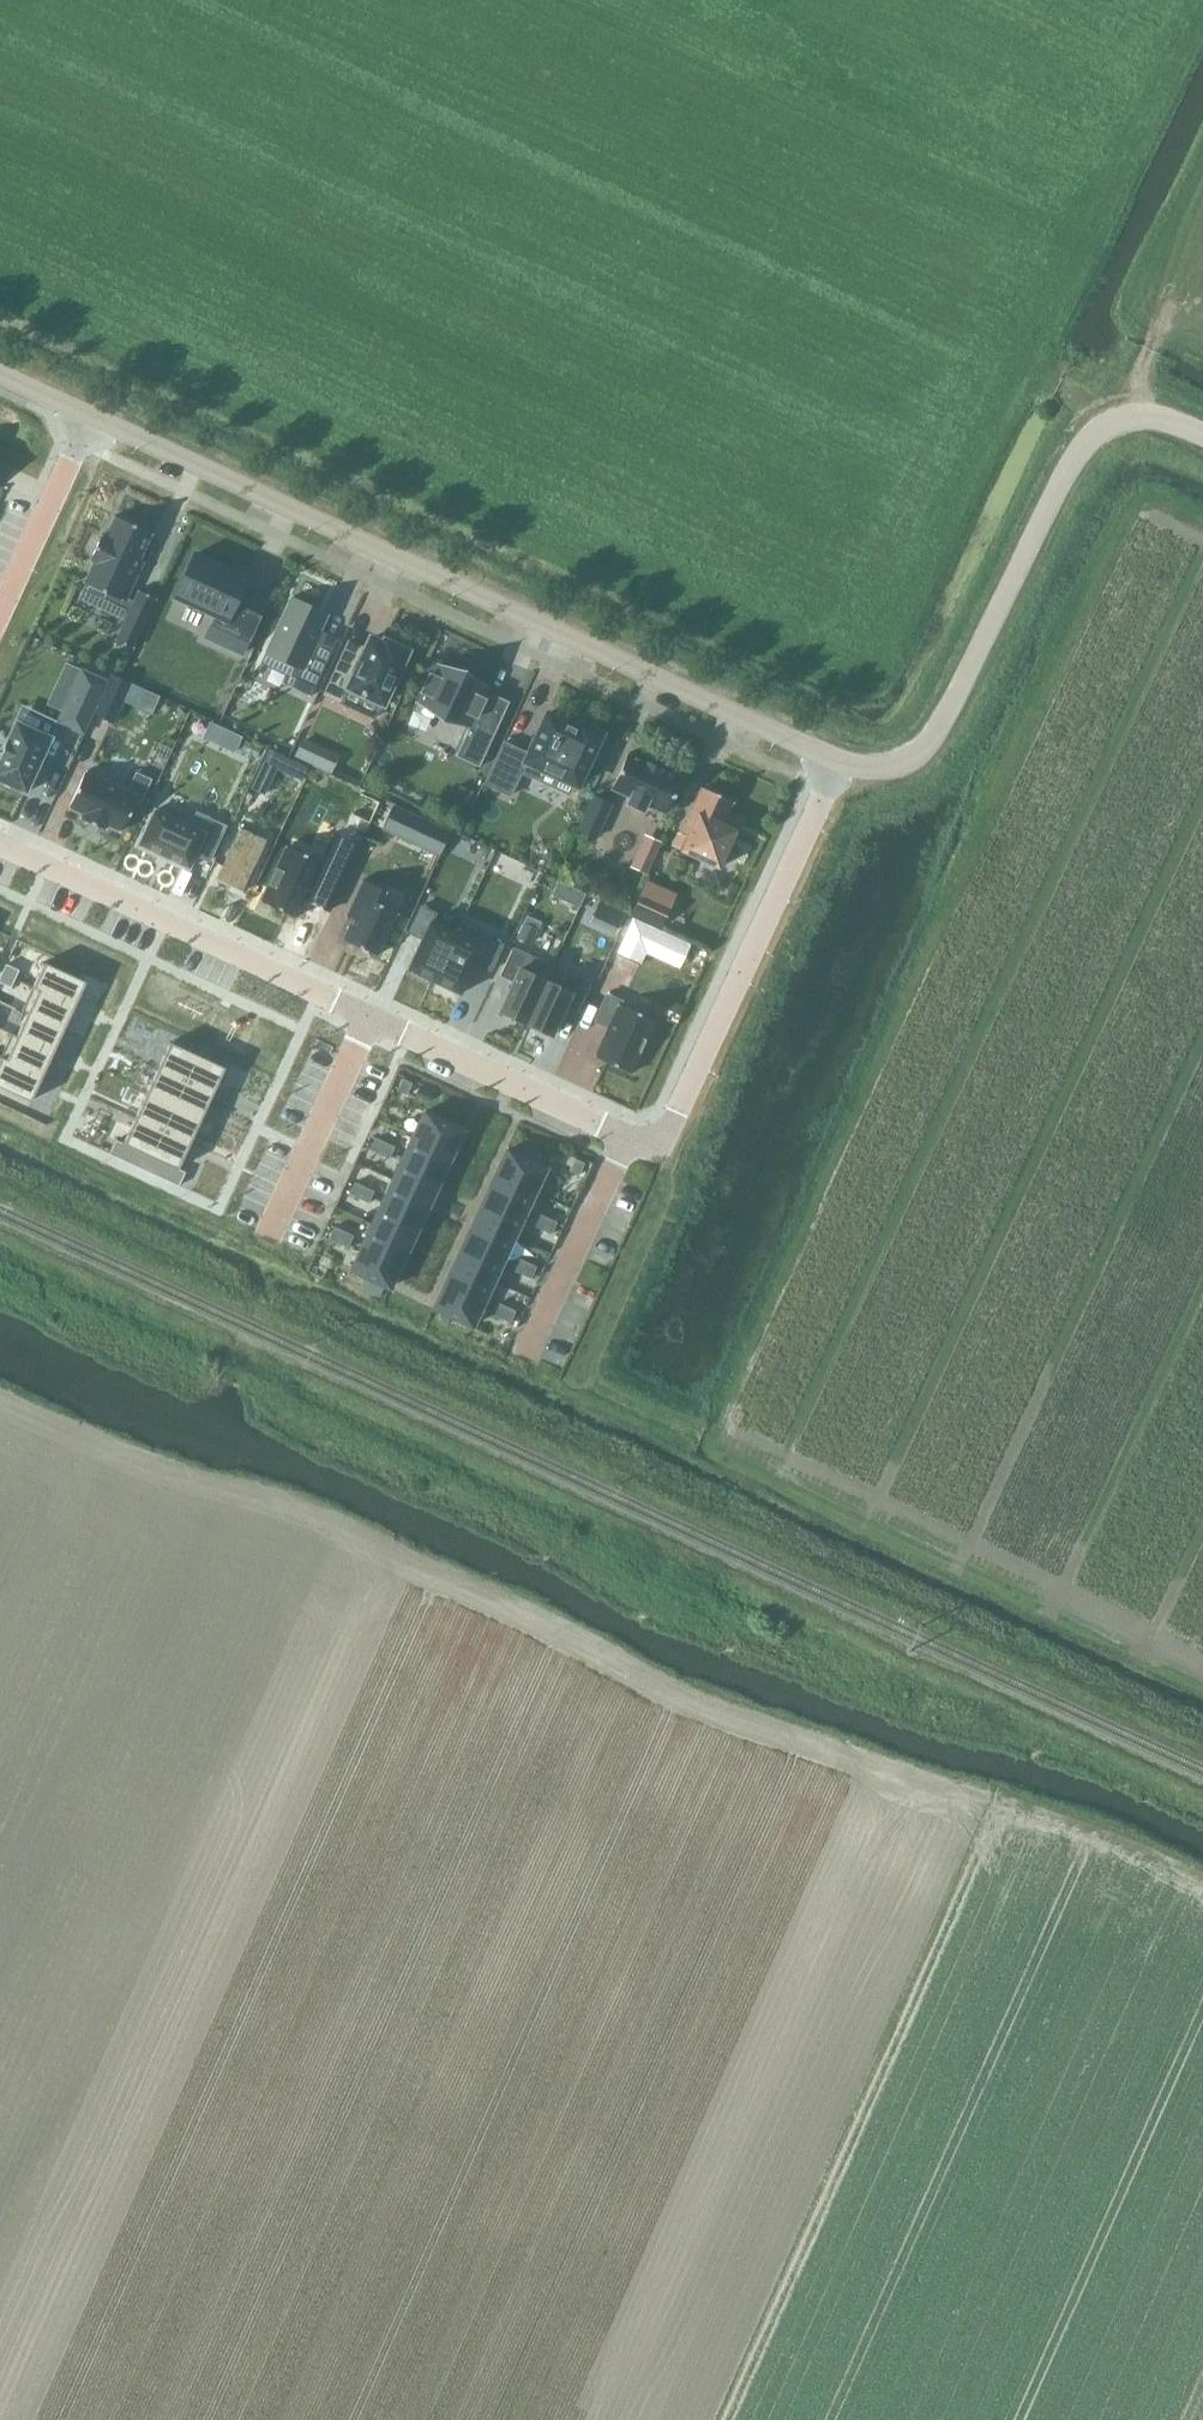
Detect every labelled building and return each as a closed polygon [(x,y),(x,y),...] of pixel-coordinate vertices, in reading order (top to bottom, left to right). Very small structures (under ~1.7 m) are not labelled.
[(86,584),(122,601),(123,600),(125,601),(137,575),(143,563),(139,561),(151,535),(152,536),(153,535),(114,516),(113,518),(114,518),(105,538),(102,537),(103,536),(101,535),(89,562),(91,562),(91,561),(94,562),(85,582),(84,581),(83,583),(86,584)] [(240,591),(246,577),(195,554),(175,598),(216,617),(206,639),(241,655),(265,602),(240,591)] [(133,604),(125,621),(117,640),(115,639),(115,640),(134,649),(134,648),(133,647),(155,600),(156,600),(157,599),(138,590),(137,592),(139,592),(133,604)] [(278,625),(266,653),(291,664),(282,683),(311,697),(338,639),(336,638),(333,643),(318,636),(328,615),(291,598),(278,625)] [(348,641),(323,695),(342,704),(349,689),(382,704),(407,652),(384,641),(382,645),(370,639),(366,649),(348,641)] [(487,689),(436,665),(419,703),(469,726),(455,756),(479,767),(509,702),(493,694),(491,698),(484,695),(487,689)] [(82,670),(58,722),(83,735),(108,682),(82,670)] [(504,743),(484,784),(510,796),(526,763),(576,786),(589,759),(595,762),(604,743),(598,740),(601,734),(579,724),(577,728),(547,714),(528,754),(504,743)] [(24,792),(26,793),(27,791),(50,740),(51,738),(49,737),(18,723),(15,721),(14,724),(15,724),(8,739),(7,739),(6,742),(0,756),(0,781),(24,792)] [(242,737),(232,733),(225,748),(234,752),(242,737)] [(194,736),(182,762),(234,786),(246,760),(194,736)] [(303,740),(294,758),(331,775),(340,757),(303,740)] [(269,749),(250,789),(265,795),(277,770),(283,756),(269,749)] [(680,780),(681,778),(628,754),(627,755),(627,756),(612,789),(630,798),(627,804),(643,812),(646,805),(664,814),(680,780)] [(308,768),(290,807),(317,820),(323,806),(336,812),(348,785),(308,768)] [(85,772),(69,807),(83,814),(81,819),(105,830),(107,825),(121,831),(136,799),(141,802),(151,780),(136,773),(127,792),(85,772)] [(460,786),(452,803),(464,809),(472,792),(460,786)] [(702,788),(681,834),(686,836),(679,851),(718,869),(736,830),(723,824),(733,802),(702,788)] [(596,838),(611,805),(594,797),(578,830),(596,838)] [(393,807),(384,827),(415,841),(424,821),(393,807)] [(155,811),(139,846),(189,869),(195,855),(209,862),(225,827),(197,814),(191,827),(155,811)] [(241,828),(216,881),(228,886),(229,884),(232,885),(231,887),(242,893),(267,840),(256,835),(255,836),(251,835),(252,833),(241,828)] [(286,846),(261,901),(296,918),(304,901),(328,912),(359,847),(333,835),(320,862),(286,846)] [(651,863),(638,858),(634,868),(647,874),(651,863)] [(357,909),(342,939),(377,955),(397,913),(379,904),(384,893),(386,893),(386,891),(362,880),(361,882),(362,882),(351,906),(357,909)] [(558,881),(551,895),(578,908),(585,894),(558,881)] [(662,927),(672,906),(641,892),(631,913),(662,927)] [(408,967),(407,970),(409,971),(410,970),(433,981),(432,982),(434,982),(456,934),(432,922),(436,914),(421,907),(409,933),(422,939),(409,968),(408,967)] [(523,924),(516,939),(530,946),(538,930),(523,924)] [(456,934),(434,982),(435,983),(435,982),(458,993),(460,995),(461,992),(474,963),(490,971),(503,945),(484,936),(480,945),(456,934)] [(525,1024),(545,981),(531,974),(538,960),(512,949),(500,976),(513,982),(499,1012),(525,1024)] [(44,962),(32,986),(37,989),(75,1006),(86,982),(44,962)] [(5,964),(1,972),(14,979),(18,970),(5,964)] [(0,974),(0,983),(10,987),(14,979),(1,972),(0,974)] [(545,981),(525,1024),(551,1036),(565,1006),(578,1012),(591,985),(566,973),(559,987),(545,981)] [(37,989),(26,1013),(64,1030),(75,1006),(37,989)] [(595,1057),(632,1073),(655,1021),(620,1005),(622,1001),(607,994),(594,1021),(608,1028),(595,1057)] [(26,1013),(15,1036),(53,1053),(64,1030),(26,1013)] [(15,1036),(5,1060),(42,1077),(53,1053),(15,1036)] [(169,1042),(157,1068),(185,1081),(197,1055),(169,1042)] [(197,1055),(185,1081),(213,1094),(225,1068),(197,1055)] [(31,1101),(42,1077),(5,1060),(0,1057),(0,1087),(31,1101)] [(157,1068),(146,1093),(174,1106),(185,1081),(157,1068)] [(403,1079),(397,1091),(407,1096),(413,1083),(403,1079)] [(185,1081),(174,1106),(202,1118),(213,1094),(185,1081)] [(146,1093),(134,1118),(162,1131),(174,1106),(146,1093)] [(174,1106),(162,1131),(190,1143),(202,1118),(174,1106)] [(413,1136),(452,1154),(463,1130),(424,1112),(413,1136)] [(134,1118),(122,1143),(125,1144),(134,1148),(142,1152),(150,1156),(162,1131),(134,1118)] [(162,1131),(150,1156),(159,1160),(167,1163),(175,1167),(178,1169),(190,1143),(162,1131)] [(403,1158),(442,1176),(452,1154),(413,1136),(403,1158)] [(370,1150),(380,1155),(385,1142),(376,1138),(370,1150)] [(116,1140),(110,1154),(119,1159),(125,1144),(122,1143),(116,1140)] [(380,1155),(389,1159),(395,1147),(385,1142),(380,1155)] [(125,1144),(119,1159),(127,1162),(134,1148),(125,1144)] [(134,1148),(127,1162),(135,1166),(142,1152),(134,1148)] [(507,1151),(496,1174),(535,1192),(546,1169),(507,1151)] [(142,1152),(135,1166),(144,1170),(150,1156),(142,1152)] [(150,1156),(144,1170),(152,1174),(159,1160),(150,1156)] [(403,1158),(393,1180),(431,1198),(442,1176),(403,1158)] [(575,1159),(569,1171),(579,1176),(585,1163),(575,1159)] [(159,1160),(152,1174),(160,1178),(167,1163),(159,1160)] [(167,1163),(160,1178),(169,1182),(175,1167),(167,1163)] [(175,1167),(169,1182),(178,1186),(185,1172),(178,1169),(175,1167)] [(524,1214),(535,1192),(496,1174),(485,1196),(524,1214)] [(382,1202),(421,1220),(431,1198),(393,1180),(382,1202)] [(349,1195),(359,1199),(365,1187),(355,1182),(349,1195)] [(374,1191),(365,1187),(359,1199),(369,1204),(374,1191)] [(485,1196),(475,1219),(514,1237),(524,1214),(485,1196)] [(411,1243),(421,1220),(382,1202),(372,1225),(411,1243)] [(538,1213),(532,1226),(542,1230),(548,1218),(538,1213)] [(548,1218),(542,1230),(551,1235),(557,1222),(548,1218)] [(504,1259),(514,1237),(475,1219),(465,1241),(504,1259)] [(362,1247),(401,1265),(411,1243),(372,1225),(362,1247)] [(338,1243),(344,1231),(334,1227),(329,1239),(338,1243)] [(348,1248),(354,1236),(344,1231),(338,1243),(348,1248)] [(454,1263),(493,1281),(504,1259),(465,1241),(454,1263)] [(401,1265),(362,1247),(351,1270),(390,1288),(401,1265)] [(521,1274),(527,1262),(517,1258),(512,1270),(521,1274)] [(527,1262),(521,1274),(531,1279),(537,1267),(527,1262)] [(444,1285),(483,1303),(493,1281),(454,1263),(444,1285)] [(444,1285),(433,1309),(472,1327),(483,1303),(444,1285)] [(506,1306),(497,1302),(491,1314),(501,1319),(506,1306)] [(506,1306),(501,1319),(510,1323),(516,1311),(506,1306)]
